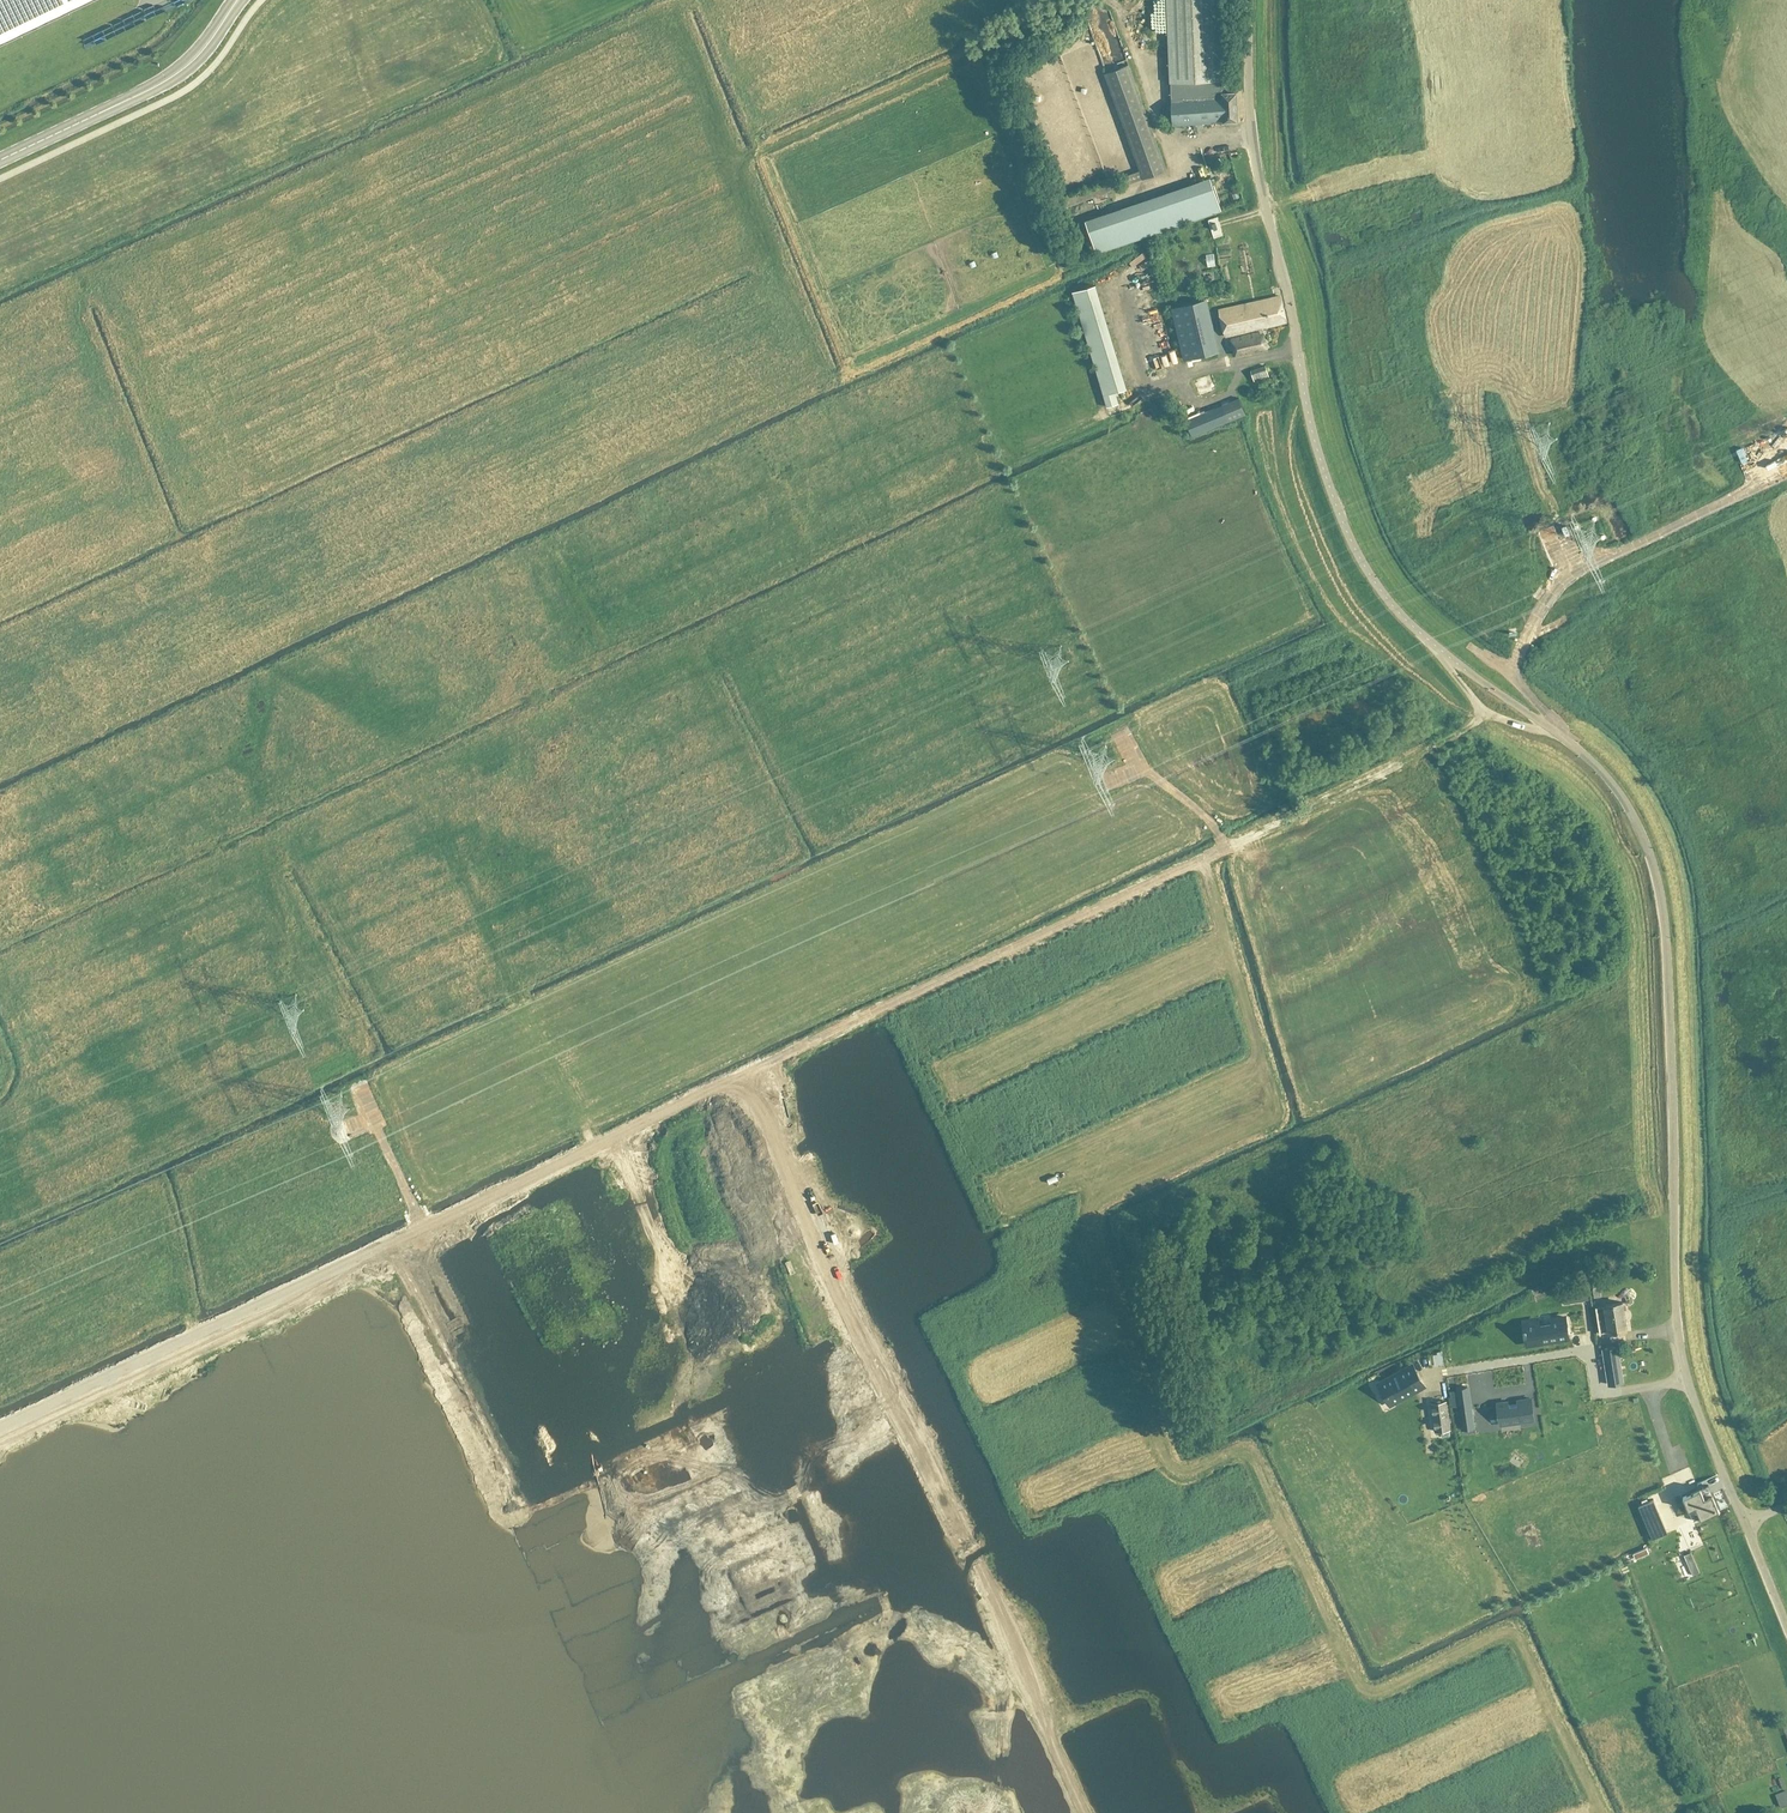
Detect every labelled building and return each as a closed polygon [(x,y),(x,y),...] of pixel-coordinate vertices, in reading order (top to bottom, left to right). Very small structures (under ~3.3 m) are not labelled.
[(87,0),(0,0),(0,42),(87,0)] [(1170,83),(1172,126),(1237,122),(1236,93),(1222,94),(1217,0),(1165,0),(1169,83),(1170,83)] [(1105,74),(1140,171),(1121,178),(1124,185),(1165,170),(1127,66),(1105,74)] [(1222,210),(1211,177),(1085,220),(1096,253),(1222,210)] [(1095,284),(1072,291),(1106,406),(1119,402),(1116,391),(1126,388),(1095,284)] [(1280,297),(1219,310),(1225,337),(1256,330),(1257,333),(1231,339),(1235,355),(1267,348),(1262,328),(1286,322),(1280,297)] [(1216,352),(1204,301),(1171,308),(1183,360),(1216,352)] [(1268,376),(1265,366),(1250,371),(1254,381),(1268,376)] [(1239,399),(1221,406),(1227,422),(1245,415),(1239,399)] [(1221,406),(1185,421),(1191,436),(1227,422),(1221,406)] [(476,1214),(479,1224),(498,1218),(495,1207),(476,1214)] [(1586,1289),(1579,1290),(1581,1301),(1588,1299),(1586,1289)] [(1579,1290),(1562,1293),(1563,1303),(1581,1301),(1579,1290)] [(1626,1330),(1622,1303),(1604,1306),(1604,1307),(1596,1308),(1600,1333),(1609,1332),(1609,1333),(1626,1330)] [(1525,1329),(1523,1330),(1524,1334),(1526,1334),(1527,1345),(1567,1338),(1564,1317),(1551,1319),(1551,1323),(1539,1325),(1538,1321),(1524,1323),(1525,1329)] [(1616,1347),(1602,1349),(1605,1368),(1608,1386),(1622,1384),(1619,1366),(1616,1347)] [(1411,1366),(1380,1383),(1388,1398),(1389,1397),(1393,1403),(1421,1388),(1418,1382),(1417,1380),(1418,1380),(1411,1366)] [(1469,1387),(1457,1388),(1459,1407),(1471,1406),(1469,1387)] [(1508,1402),(1497,1403),(1500,1424),(1519,1421),(1519,1423),(1533,1421),(1530,1399),(1516,1401),(1516,1402),(1508,1403),(1508,1402)] [(1446,1401),(1431,1403),(1435,1432),(1449,1430),(1446,1401)] [(1471,1406),(1459,1407),(1461,1423),(1473,1422),(1471,1406)] [(1419,1437),(1423,1469),(1469,1464),(1468,1457),(1485,1455),(1484,1449),(1493,1448),(1492,1442),(1527,1437),(1525,1422),(1493,1426),(1494,1428),(1419,1437)] [(604,1439),(614,1436),(610,1423),(600,1426),(604,1439)] [(1683,1496),(1689,1509),(1694,1521),(1701,1518),(1719,1510),(1712,1494),(1704,1498),(1700,1488),(1683,1496)] [(1667,1533),(1653,1500),(1638,1506),(1652,1540),(1667,1533)] [(1726,1531),(1707,1538),(1711,1548),(1730,1540),(1726,1531)] [(1691,1552),(1684,1555),(1693,1576),(1699,1573),(1691,1552)] [(1775,1799),(1779,1812),(1786,1810),(1786,1796),(1775,1799)]
